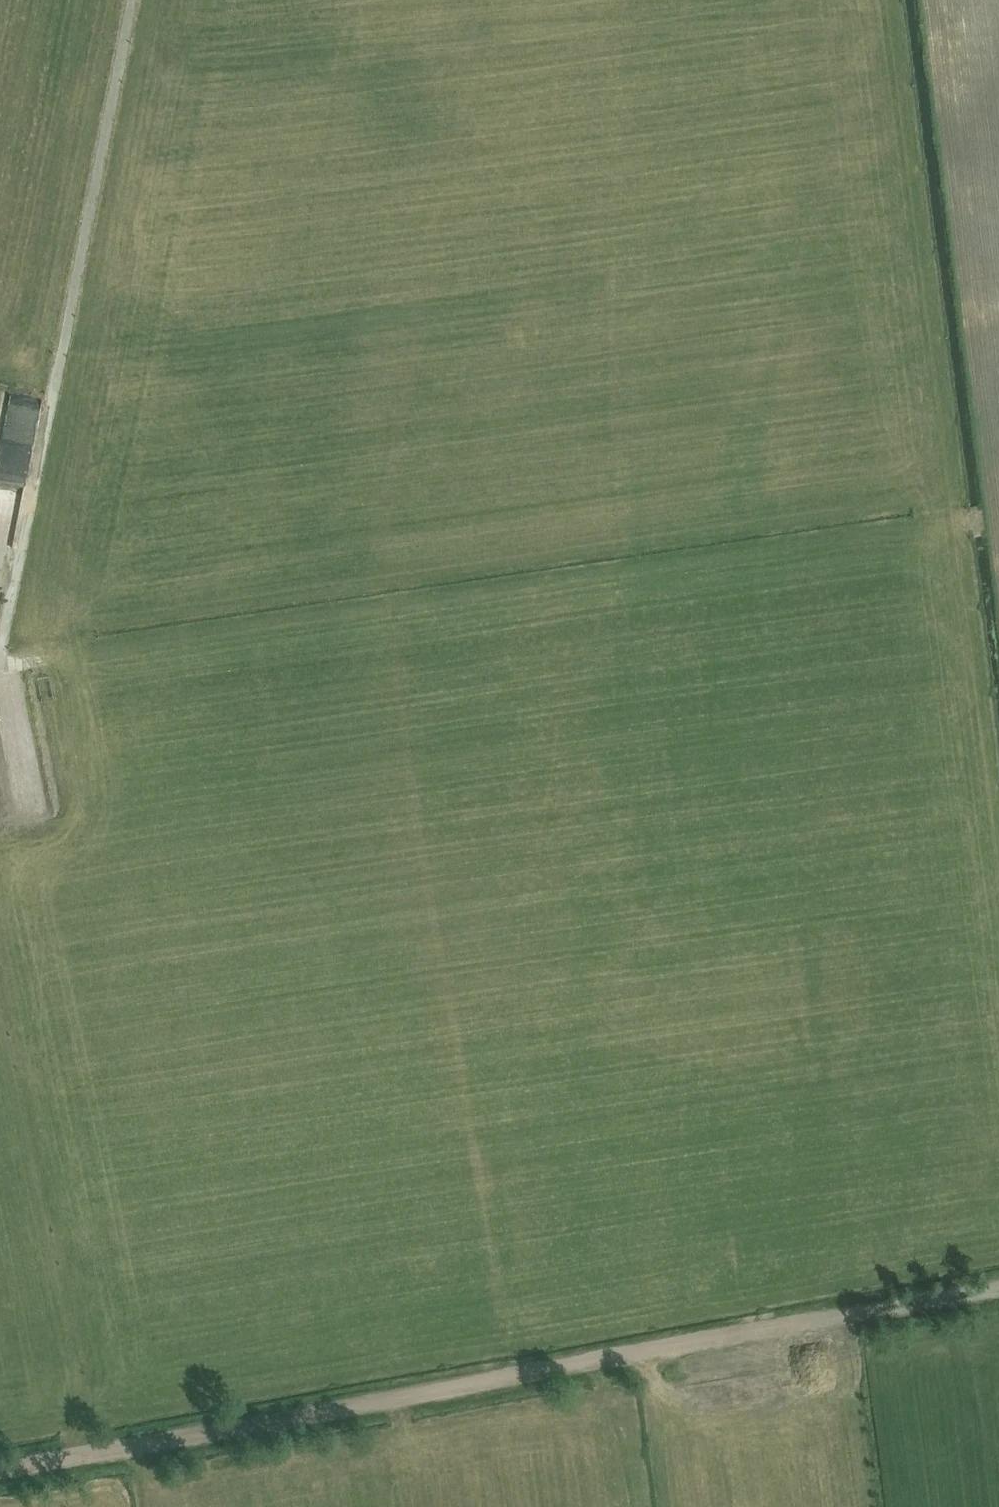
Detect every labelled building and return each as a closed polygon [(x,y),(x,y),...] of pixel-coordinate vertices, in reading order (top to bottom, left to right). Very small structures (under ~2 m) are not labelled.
[(3,429),(0,448),(0,483),(21,487),(23,474),(22,474),(33,414),(7,410),(4,429),(3,429)] [(735,1354),(735,1365),(753,1365),(753,1354),(735,1354)]
